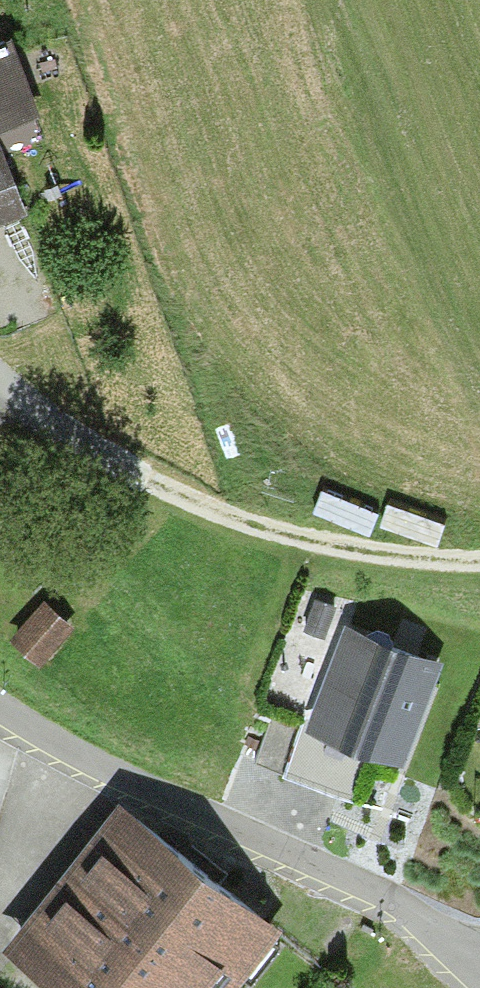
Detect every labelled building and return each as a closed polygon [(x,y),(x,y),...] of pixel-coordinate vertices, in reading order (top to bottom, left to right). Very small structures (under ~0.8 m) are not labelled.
[(38,122),(11,43),(0,47),(0,137),(38,122)] [(0,145),(0,228),(27,218),(0,145)] [(46,593),(10,632),(38,659),(75,621),(46,593)] [(442,656),(348,620),(308,723),(402,760),(430,688),(442,656)] [(69,987),(219,987),(276,916),(120,793),(5,938),(69,987)]
